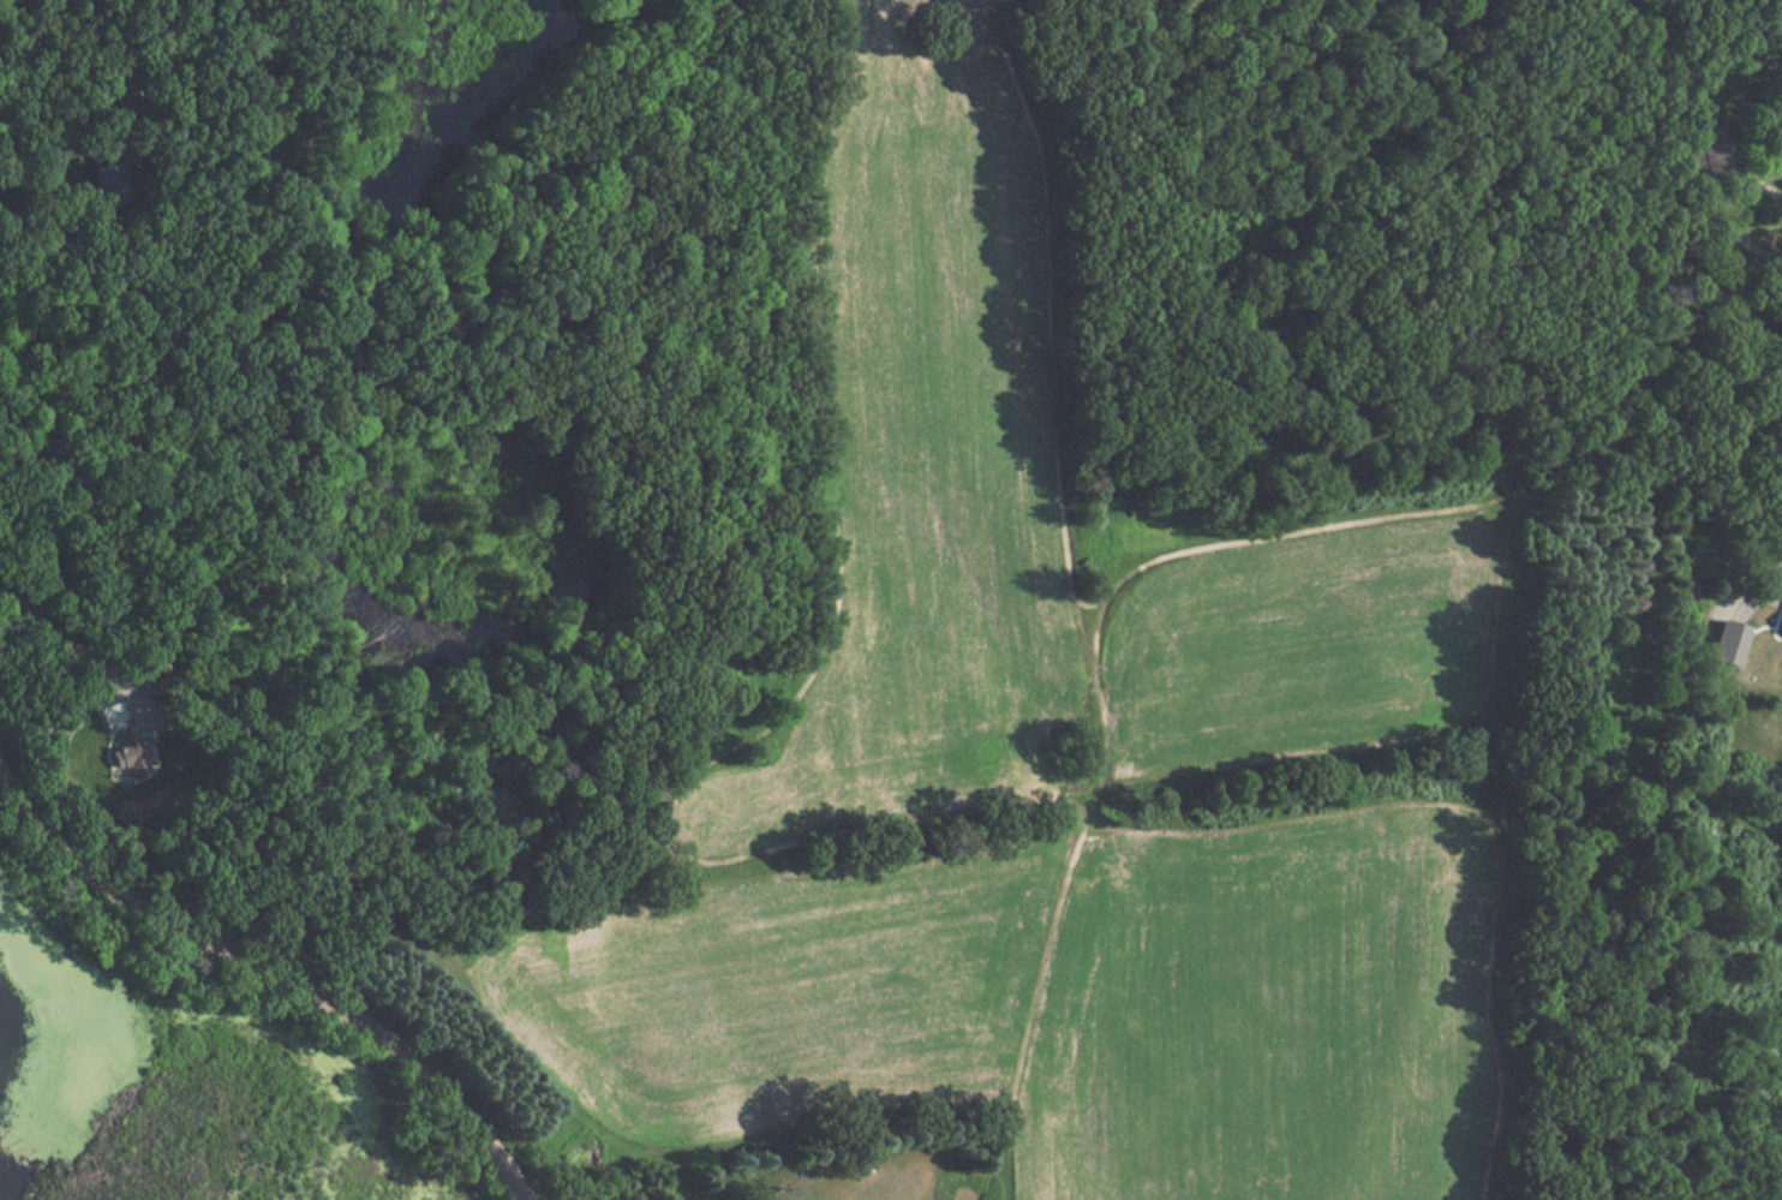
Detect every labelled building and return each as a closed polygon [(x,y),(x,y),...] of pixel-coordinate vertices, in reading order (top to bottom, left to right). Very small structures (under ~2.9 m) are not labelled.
[(1686,149),(1693,181),(1733,173),(1722,123),(1695,128),(1698,146),(1686,149)] [(94,206),(129,205),(127,163),(93,165),(94,206)] [(1710,660),(1739,666),(1748,626),(1719,619),(1710,660)] [(150,770),(135,730),(121,736),(124,744),(108,750),(115,770),(125,766),(129,778),(150,770)]
